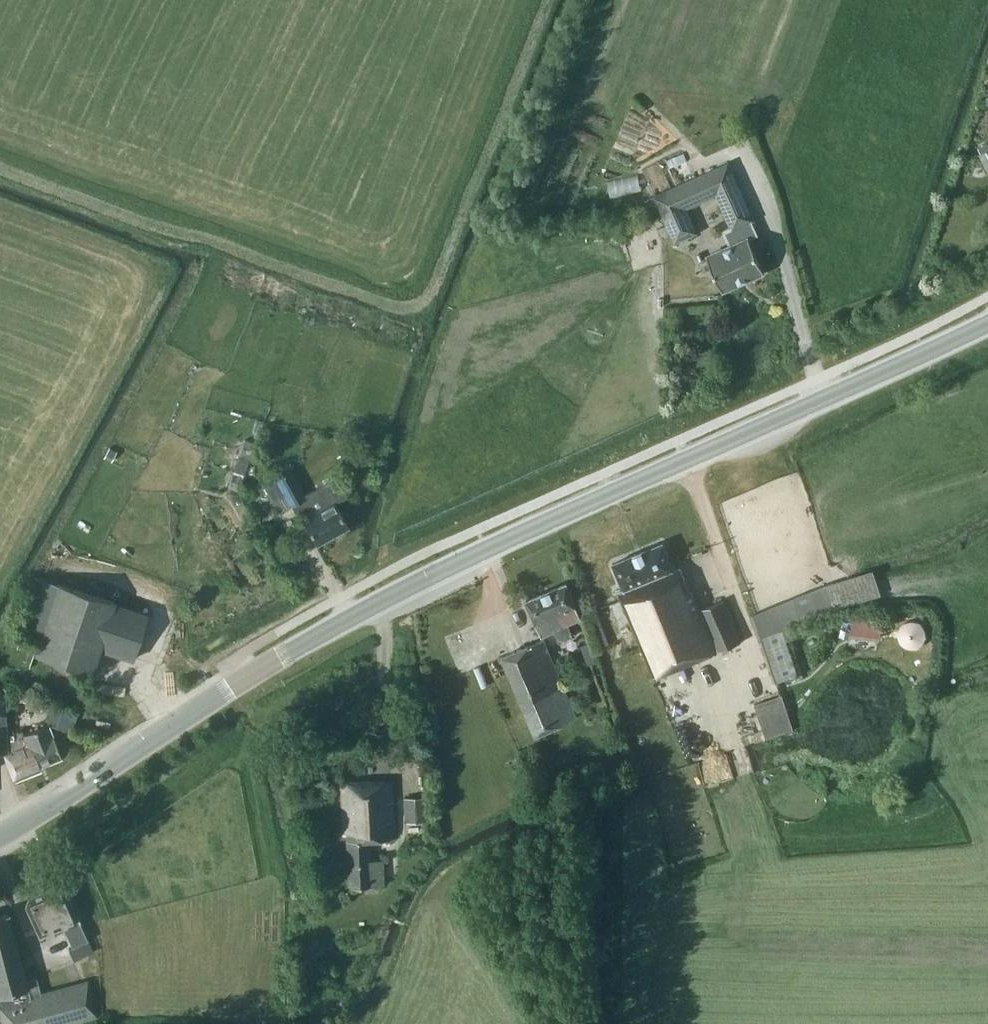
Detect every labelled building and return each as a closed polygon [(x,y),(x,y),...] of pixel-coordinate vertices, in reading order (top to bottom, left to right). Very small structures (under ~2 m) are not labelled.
[(980,154),(987,170),(987,143),(979,148),(981,153),(980,154)] [(640,174),(612,180),(615,193),(643,187),(640,174)] [(701,202),(691,180),(655,196),(676,243),(698,233),(687,208),(701,202)] [(723,291),(765,273),(750,238),(757,235),(751,222),(754,220),(746,202),(745,202),(746,203),(742,205),(744,211),(727,218),(732,229),(726,232),(732,245),(707,256),(723,291)] [(258,437),(263,423),(255,420),(250,434),(258,437)] [(248,458),(254,442),(244,438),(239,455),(248,458)] [(243,475),(248,458),(239,455),(237,455),(232,472),(242,475),(243,475)] [(335,476),(304,494),(290,469),(274,478),(290,506),(291,506),(295,513),(297,512),(316,545),(348,526),(335,503),(346,496),(335,476)] [(237,490),(242,475),(232,472),(227,487),(237,490)] [(617,590),(653,674),(739,638),(723,600),(699,610),(680,566),(674,569),(663,542),(613,563),(623,587),(617,590)] [(33,653),(93,672),(100,648),(132,659),(147,613),(115,603),(115,602),(33,575),(15,631),(38,638),(33,653)] [(789,623),(840,606),(833,582),(750,614),(758,637),(773,683),(797,673),(786,640),(794,637),(789,623)] [(527,601),(542,636),(554,631),(559,642),(574,635),(569,624),(582,618),(567,584),(527,601)] [(879,640),(883,622),(854,618),(849,636),(879,640)] [(503,657),(535,733),(576,716),(544,640),(503,657)] [(3,750),(15,780),(41,770),(39,766),(61,757),(53,736),(52,736),(47,724),(23,734),(21,730),(6,736),(4,688),(0,688),(0,750),(3,750)] [(70,730),(76,712),(53,704),(47,723),(70,730)] [(394,836),(391,778),(339,781),(341,834),(345,833),(348,886),(381,885),(379,859),(369,860),(368,838),(394,836)] [(403,797),(404,821),(426,820),(424,796),(403,797)] [(87,940),(79,921),(61,882),(60,882),(55,880),(48,883),(46,888),(28,896),(28,897),(25,904),(25,905),(39,935),(39,936),(55,929),(57,933),(58,933),(58,932),(64,930),(71,946),(68,948),(73,960),(92,952),(87,940)] [(0,914),(0,1004),(30,996),(38,994),(35,979),(26,981),(8,912),(0,914)] [(3,1023),(65,1023),(97,1016),(87,980),(38,994),(30,996),(0,1004),(0,1012),(3,1023)]
